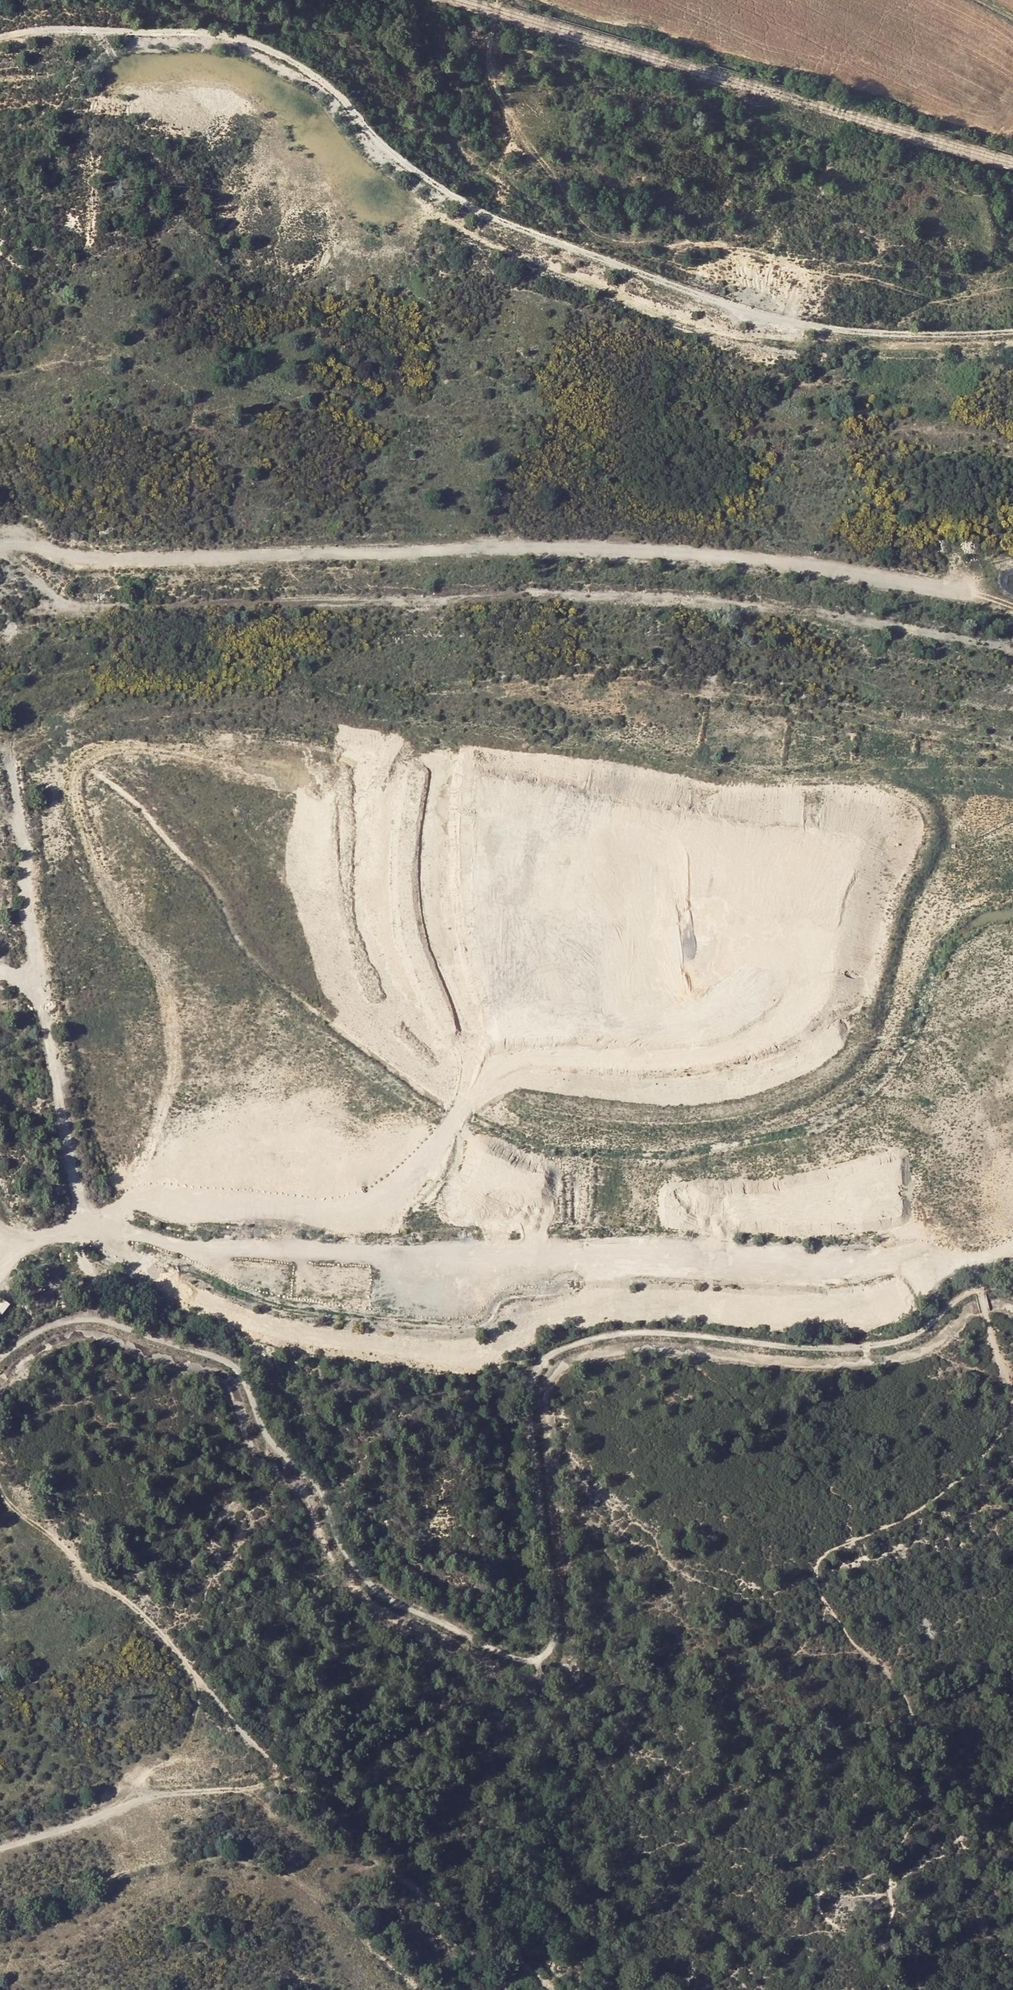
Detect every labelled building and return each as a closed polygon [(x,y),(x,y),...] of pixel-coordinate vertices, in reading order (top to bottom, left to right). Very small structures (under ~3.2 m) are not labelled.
[(38,1280),(25,1285),(29,1295),(42,1290),(38,1280)] [(1,1317),(9,1304),(0,1298),(0,1316),(1,1317)]
